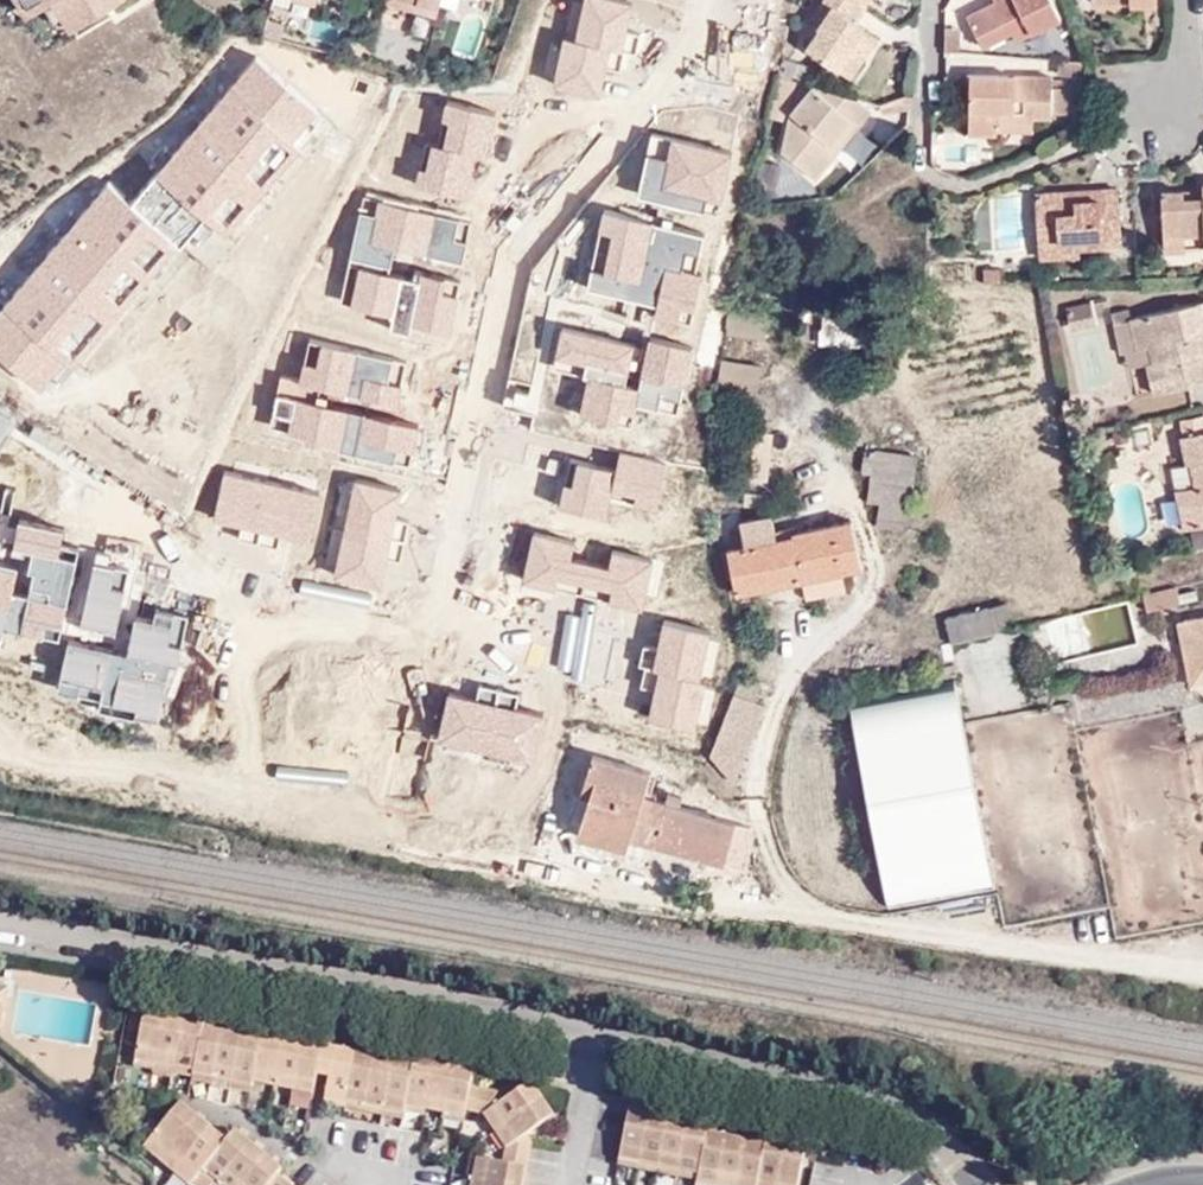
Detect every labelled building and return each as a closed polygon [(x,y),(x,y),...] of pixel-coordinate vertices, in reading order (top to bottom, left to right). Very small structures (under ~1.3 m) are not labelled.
[(26,23),(53,7),(70,35),(126,1),(126,0),(11,0),(26,23)] [(310,14),(314,0),(287,0),(286,8),(310,14)] [(380,8),(409,16),(411,4),(393,0),(382,0),(380,8)] [(393,0),(411,4),(409,16),(431,22),(437,0),(393,0)] [(871,10),(856,0),(833,0),(831,2),(839,8),(826,26),(831,30),(817,50),(854,70),(864,53),(860,51),(873,29),(866,24),(871,10)] [(871,10),(877,0),(856,0),(871,10)] [(1070,15),(1062,0),(1012,0),(980,18),(997,47),(1024,32),(1029,40),(1070,15)] [(873,29),(860,51),(864,53),(872,58),(887,37),(873,29)] [(1054,68),(1080,72),(1082,57),(1057,53),(1054,68)] [(318,118),(254,62),(152,180),(205,225),(225,242),(302,154),(293,147),(318,118)] [(1048,115),(1063,116),(1063,79),(976,78),(976,96),(983,96),(982,137),(1010,137),(1010,131),(1010,120),(1048,120),(1048,115)] [(874,111),(860,100),(815,88),(796,116),(786,159),(824,185),(839,162),(829,156),(853,122),(863,127),(874,111)] [(497,118),(445,104),(439,125),(447,127),(441,152),(431,149),(425,174),(419,172),(415,187),(465,200),(476,160),(485,162),(497,118)] [(1048,131),(1048,120),(1010,120),(1010,131),(1048,131)] [(853,122),(829,156),(839,162),(863,127),(853,122)] [(721,207),(733,158),(672,142),(667,162),(648,158),(638,199),(701,215),(704,203),(721,207)] [(205,225),(152,180),(128,212),(175,253),(205,225)] [(1050,194),(1051,241),(1093,241),(1093,246),(1136,244),(1134,189),(1111,190),(1112,200),(1086,201),(1086,192),(1050,194)] [(1086,201),(1112,200),(1111,190),(1086,192),(1086,201)] [(1195,200),(1195,192),(1173,192),(1174,238),(1202,237),(1202,200),(1195,200)] [(108,194),(0,318),(0,359),(41,395),(65,367),(71,373),(175,253),(128,212),(108,194)] [(1174,238),(1174,250),(1202,249),(1202,237),(1174,238)] [(1094,253),(1093,246),(1093,241),(1051,241),(1051,255),(1094,253)] [(1157,394),(1202,382),(1202,302),(1134,320),(1142,349),(1155,347),(1157,358),(1148,361),(1157,394)] [(1068,310),(1073,326),(1097,321),(1093,304),(1068,310)] [(817,340),(864,341),(864,309),(818,308),(817,340)] [(768,314),(736,309),(730,336),(764,340),(768,314)] [(1134,320),(1132,311),(1118,314),(1131,365),(1148,361),(1157,358),(1155,347),(1142,349),(1134,320)] [(761,367),(724,362),(717,395),(733,398),(734,393),(756,395),(761,367)] [(1202,526),(1202,417),(1184,421),(1188,435),(1184,436),(1191,465),(1196,465),(1200,486),(1184,491),(1192,529),(1202,526)] [(866,503),(881,505),(878,523),(909,528),(920,450),(860,441),(856,468),(871,470),(866,503)] [(564,488),(559,509),(604,519),(609,494),(661,504),(669,462),(617,452),(613,473),(577,466),(572,490),(564,488)] [(307,545),(318,500),(225,477),(213,523),(307,545)] [(334,581),(379,591),(401,495),(356,485),(334,581)] [(749,530),(752,544),(782,537),(779,523),(749,530)] [(743,601),(811,585),(851,574),(869,570),(858,525),(784,544),(782,537),(752,544),(754,552),(734,556),(743,601)] [(534,537),(523,584),(554,591),(556,581),(612,594),(610,605),(640,612),(652,564),(613,554),(609,572),(571,563),(574,546),(534,537)] [(851,574),(811,585),(816,603),(854,595),(851,574)] [(1182,602),(1178,586),(1144,594),(1148,610),(1182,602)] [(953,639),(1013,625),(1006,596),(947,610),(953,639)] [(1178,616),(1189,672),(1202,669),(1202,611),(1178,616)] [(126,661),(68,647),(55,696),(100,707),(98,714),(133,722),(135,716),(159,722),(184,622),(157,615),(153,628),(135,624),(126,661)] [(660,676),(649,721),(693,732),(704,687),(698,686),(710,635),(662,624),(650,674),(660,676)] [(429,654),(428,674),(449,676),(450,655),(429,654)] [(1202,681),(1202,669),(1189,672),(1192,683),(1202,681)] [(853,703),(890,912),(998,893),(961,684),(853,703)] [(733,698),(709,758),(728,780),(765,707),(733,698)] [(449,699),(437,744),(531,767),(542,722),(449,699)] [(652,762),(596,746),(584,784),(593,787),(584,815),(632,827),(727,851),(742,855),(752,816),(737,812),(693,799),(682,796),(645,784),(652,762)] [(593,787),(584,784),(575,812),(584,815),(593,787)] [(696,790),(685,787),(682,796),(693,799),(696,790)] [(632,827),(584,815),(580,828),(628,840),(632,827)] [(0,976),(0,1000),(15,1003),(19,979),(0,976)] [(169,1054),(189,1058),(211,1062),(217,1034),(219,1026),(158,1014),(158,1015),(151,1051),(169,1054)] [(274,1046),(268,1073),(287,1076),(306,1080),(325,1083),(329,1062),(333,1043),(276,1032),(274,1046)] [(208,1074),(225,1077),(244,1081),(265,1085),(268,1073),(274,1046),(217,1034),(211,1062),(208,1074)] [(341,1064),(344,1046),(333,1043),(329,1062),(341,1064)] [(423,1056),(422,1061),(421,1061),(344,1046),(341,1064),(337,1084),(356,1087),(374,1091),(392,1094),(414,1099),(415,1093),(435,1097),(460,1102),(476,1104),(480,1089),(484,1068),(423,1056)] [(151,1051),(149,1062),(166,1065),(169,1054),(151,1051)] [(169,1054),(166,1065),(186,1069),(189,1058),(169,1054)] [(189,1058),(186,1069),(208,1074),(211,1062),(189,1058)] [(268,1073),(265,1085),(284,1089),(287,1076),(268,1073)] [(208,1074),(206,1084),(223,1088),(225,1077),(208,1074)] [(287,1076),(284,1089),(304,1093),(306,1080),(287,1076)] [(225,1077),(223,1088),(242,1092),(244,1081),(225,1077)] [(304,1093),(323,1096),(325,1083),(306,1080),(304,1093)] [(242,1092),(263,1095),(265,1085),(244,1081),(242,1092)] [(524,1138),(534,1132),(558,1114),(559,1113),(550,1100),(537,1082),(511,1100),(501,1107),(514,1124),(524,1138)] [(337,1084),(334,1097),(353,1101),(356,1087),(337,1084)] [(356,1087),(353,1101),(355,1101),(372,1105),(374,1091),(356,1087)] [(476,1104),(475,1110),(491,1114),(501,1107),(511,1100),(508,1095),(480,1089),(476,1104)] [(374,1091),(372,1105),(390,1108),(392,1094),(374,1091)] [(433,1109),(435,1097),(415,1093),(414,1099),(413,1105),(433,1109)] [(392,1094),(390,1108),(411,1112),(413,1105),(414,1099),(392,1094)] [(458,1114),(460,1102),(435,1097),(433,1109),(458,1114)] [(458,1114),(474,1117),(475,1110),(476,1104),(460,1102),(458,1114)] [(634,1117),(631,1130),(629,1140),(649,1145),(669,1149),(687,1152),(707,1156),(705,1164),(724,1167),(744,1171),(764,1176),(782,1179),(802,1183),(810,1141),(772,1133),(771,1140),(713,1128),(714,1121),(636,1105),(634,1117)] [(501,1107),(491,1114),(502,1131),(514,1124),(501,1107)] [(210,1180),(212,1178),(221,1168),(238,1150),(197,1114),(169,1144),(183,1156),(196,1168),(210,1180)] [(512,1144),(512,1147),(524,1138),(514,1124),(502,1131),(512,1144)] [(542,1146),(541,1142),(534,1132),(524,1138),(512,1147),(508,1167),(499,1166),(495,1184),(533,1184),(542,1146)] [(288,1182),(292,1177),(248,1139),(238,1150),(221,1168),(233,1180),(239,1184),(291,1184),(288,1182)] [(649,1145),(629,1140),(627,1154),(647,1158),(649,1145)] [(183,1156),(169,1144),(160,1154),(174,1166),(183,1156)] [(649,1145),(647,1158),(666,1162),(669,1149),(649,1145)] [(684,1166),(687,1152),(669,1149),(666,1162),(684,1166)] [(704,1169),(705,1164),(707,1156),(687,1152),(684,1166),(704,1169)] [(187,1178),(196,1168),(183,1156),(174,1166),(187,1178)] [(499,1166),(486,1164),(482,1182),(495,1184),(499,1166)] [(705,1164),(704,1169),(703,1177),(721,1181),(724,1167),(705,1164)] [(721,1181),(740,1184),(741,1184),(744,1171),(724,1167),(721,1181)] [(187,1178),(195,1184),(206,1184),(210,1180),(196,1168),(187,1178)] [(212,1178),(220,1184),(228,1184),(233,1180),(221,1168),(212,1178)] [(741,1184),(762,1184),(764,1176),(744,1171),(741,1184)] [(762,1184),(781,1184),(782,1179),(764,1176),(762,1184)]
